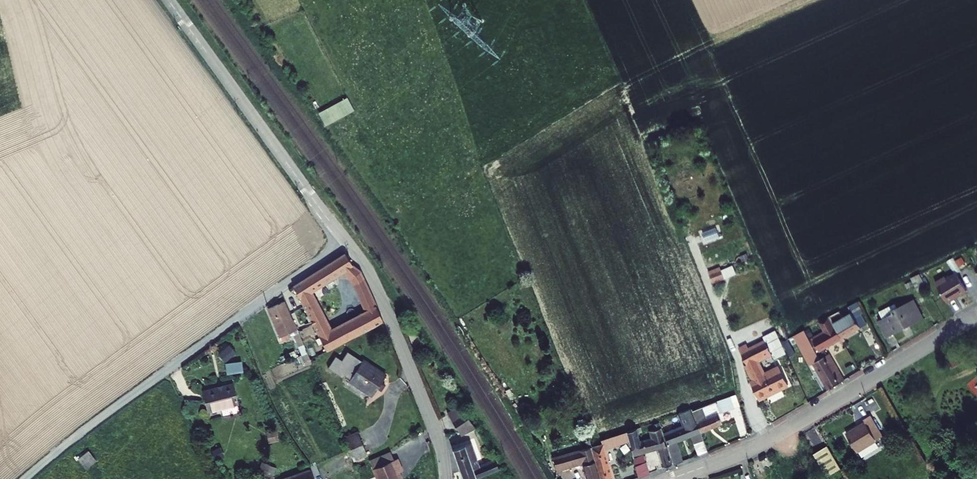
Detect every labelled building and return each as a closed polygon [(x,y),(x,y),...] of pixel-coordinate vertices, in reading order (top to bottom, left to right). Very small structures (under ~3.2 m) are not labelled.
[(347,99),(317,111),(323,125),(353,113),(347,99)] [(344,271),(352,265),(345,253),(293,286),(327,351),(383,321),(376,306),(370,309),(365,311),(331,329),(311,292),(344,271)] [(360,271),(352,265),(344,271),(352,282),(365,311),(370,309),(376,306),(360,271)] [(917,276),(908,280),(916,296),(926,290),(917,276)] [(284,301),(268,309),(278,333),(282,341),(289,338),(289,337),(294,335),(299,333),(296,326),(294,320),(292,321),(284,301)] [(893,308),(876,318),(879,324),(876,326),(885,342),(920,323),(919,321),(921,319),(912,302),(894,312),(893,308)] [(813,333),(809,335),(819,352),(864,328),(858,315),(815,336),(813,333)] [(310,359),(299,333),(294,335),(305,361),(310,359)] [(746,343),(738,347),(753,378),(747,381),(754,397),(756,400),(786,384),(782,375),(769,382),(759,361),(769,356),(763,344),(750,351),(746,343)] [(811,345),(800,350),(812,370),(817,367),(831,391),(844,383),(828,355),(820,359),(811,345)] [(221,361),(234,357),(230,348),(218,352),(221,361)] [(386,375),(363,360),(362,362),(348,352),(342,360),(336,356),(328,368),(343,377),(344,376),(350,379),(349,381),(373,396),(377,388),(380,390),(384,384),(381,382),(386,375)] [(225,374),(241,373),(241,363),(225,364),(225,374)] [(232,383),(203,390),(208,411),(221,408),(223,415),(239,411),(237,404),(238,403),(232,383)] [(669,426),(661,430),(667,444),(692,435),(702,456),(709,454),(699,431),(719,423),(716,416),(739,407),(736,396),(690,412),(695,422),(671,432),(669,426)] [(460,406),(447,414),(460,435),(474,428),(460,406)] [(864,431),(845,442),(856,460),(883,444),(870,423),(862,428),(864,431)] [(658,426),(653,428),(654,433),(645,436),(647,439),(640,441),(636,431),(593,445),(594,448),(562,459),(565,468),(586,461),(591,478),(616,478),(607,452),(630,444),(634,455),(657,446),(666,470),(672,467),(658,426)] [(313,478),(331,478),(346,473),(344,467),(360,461),(349,438),(335,444),(340,457),(321,465),(323,471),(311,476),(313,478)] [(676,442),(667,445),(675,466),(684,463),(676,442)] [(478,478),(499,470),(495,460),(478,466),(470,443),(452,450),(463,478),(475,478),(478,478)] [(84,469),(95,462),(87,452),(77,459),(84,469)] [(635,458),(642,478),(653,474),(648,462),(651,462),(648,453),(635,458)] [(813,461),(824,478),(834,478),(839,476),(826,453),(813,461)] [(363,476),(365,478),(390,478),(394,477),(388,464),(363,476)]
